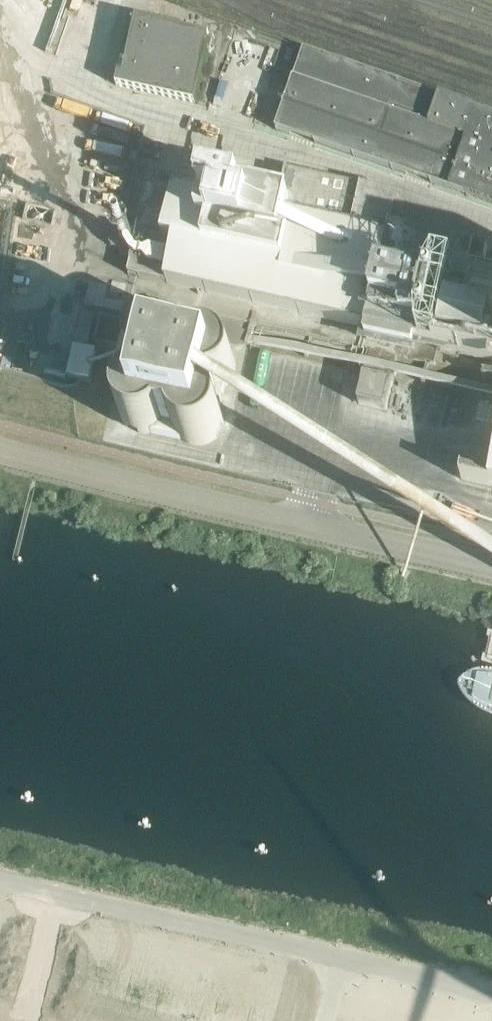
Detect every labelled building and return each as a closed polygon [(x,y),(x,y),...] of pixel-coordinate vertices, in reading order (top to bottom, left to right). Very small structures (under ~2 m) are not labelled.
[(195,103),(210,35),(131,18),(116,86),(195,103)] [(276,129),(491,203),(491,114),(365,70),(346,63),(304,49),(276,129)] [(166,285),(157,329),(228,349),(244,346),(245,341),(366,368),(358,403),(387,409),(398,356),(437,365),(441,349),(424,345),(441,268),(482,277),(488,250),(391,228),(398,198),(289,172),(282,202),(242,193),(243,188),(204,179),(201,194),(147,182),(136,229),(114,224),(110,245),(131,250),(126,277),(166,285)] [(482,277),(441,268),(424,345),(441,349),(491,360),(491,279),(482,277)] [(117,310),(120,298),(110,295),(112,287),(92,282),(87,302),(117,310)] [(92,318),(82,315),(73,352),(69,351),(62,380),(89,386),(95,357),(84,354),(92,318)] [(128,323),(100,317),(94,344),(104,346),(123,349),(128,323)] [(232,355),(228,349),(157,329),(152,329),(146,331),(140,334),(136,339),(132,347),(131,354),(132,362),(126,390),(122,394),(120,399),(119,403),(119,409),(120,416),(123,422),(127,426),(133,430),(138,432),(145,432),(151,431),(181,439),(186,442),(192,444),(199,444),(205,443),(210,441),(214,438),(217,435),(220,431),(222,427),(223,422),(223,416),(221,400),(224,386),(230,381),(233,376),(235,371),(235,365),(234,360),(232,355)]
